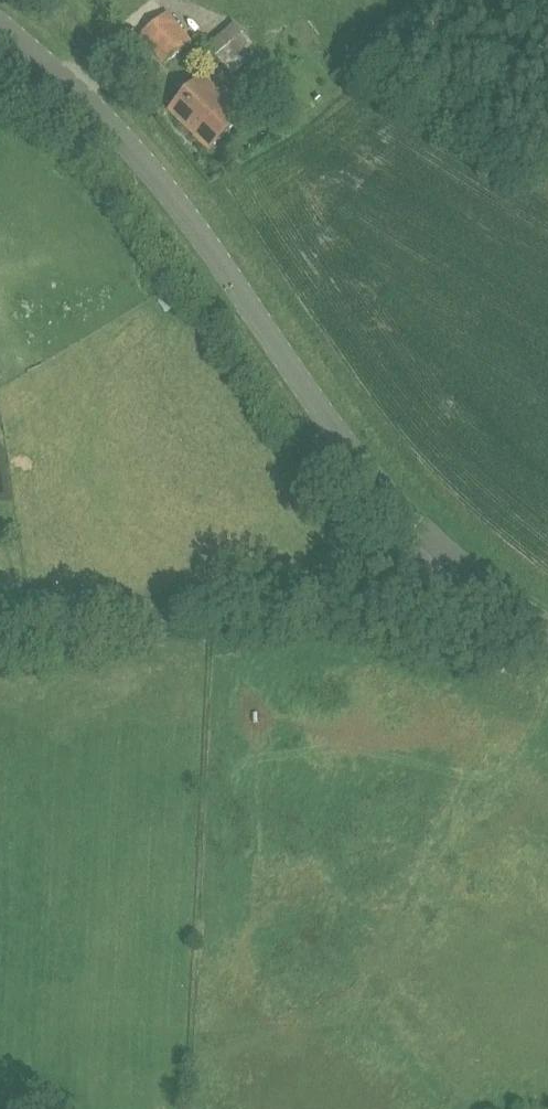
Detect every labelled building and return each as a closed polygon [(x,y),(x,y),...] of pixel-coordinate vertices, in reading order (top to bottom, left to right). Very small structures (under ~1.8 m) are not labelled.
[(139,35),(164,66),(193,42),(168,11),(139,35)] [(361,39),(350,50),(360,62),(373,51),(361,39)] [(204,76),(170,111),(210,150),(244,115),(204,76)]
